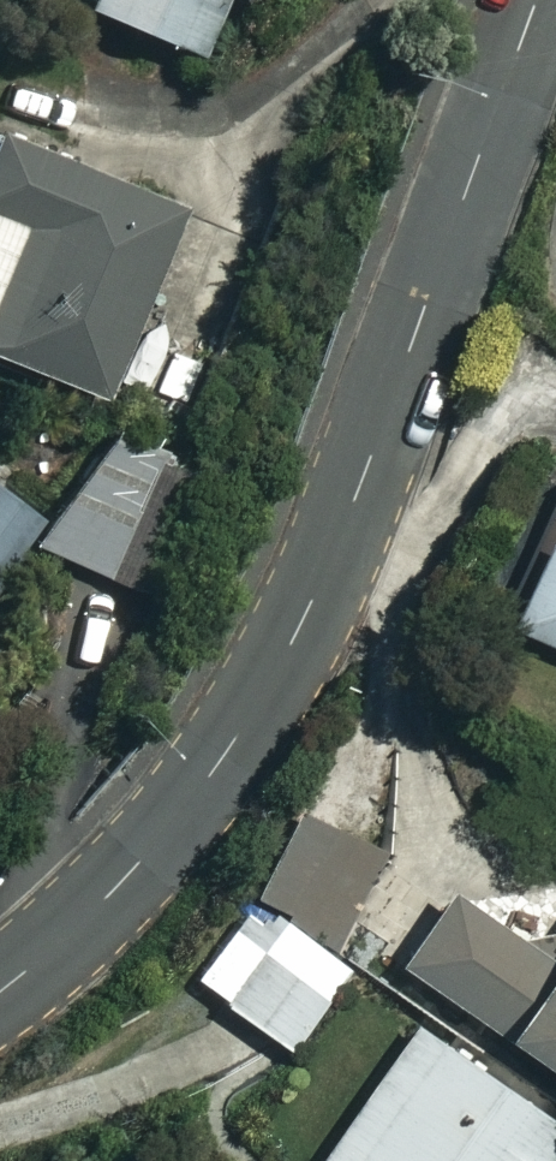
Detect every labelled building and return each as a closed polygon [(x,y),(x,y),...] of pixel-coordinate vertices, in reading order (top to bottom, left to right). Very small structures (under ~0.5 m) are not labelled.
[(204,49),(226,0),(94,0),(204,49)] [(0,112),(0,354),(77,395),(177,205),(0,112)] [(208,472),(101,413),(35,533),(141,592),(208,472)] [(0,487),(0,570),(40,517),(0,487)] [(552,499),(501,615),(555,639),(555,500),(552,499)] [(381,855),(300,811),(258,889),(339,933),(381,855)] [(537,945),(440,882),(392,956),(555,1062),(555,916),(537,945)] [(345,980),(240,899),(185,971),(290,1052),(345,980)] [(555,1135),(555,1117),(406,1013),(304,1160),(538,1160),(555,1135)]
